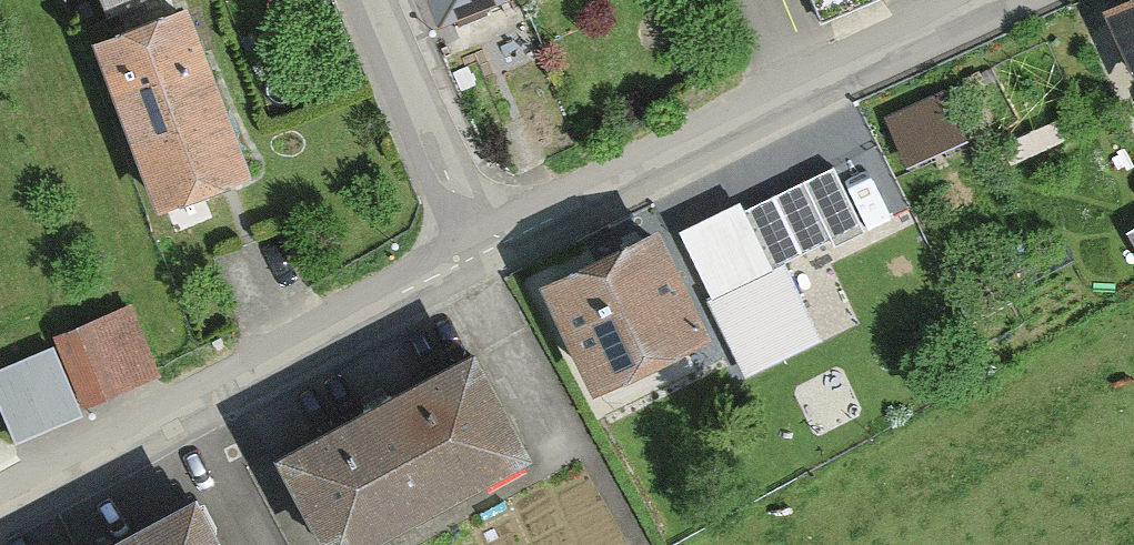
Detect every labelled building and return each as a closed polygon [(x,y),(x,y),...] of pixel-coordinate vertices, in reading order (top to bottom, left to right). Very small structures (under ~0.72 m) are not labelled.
[(125,20),(173,0),(117,0),(125,20)] [(458,35),(525,9),(521,0),(444,0),(458,35)] [(525,9),(546,0),(521,0),(525,9)] [(201,18),(109,54),(174,222),(266,186),(201,18)] [(1110,30),(1133,81),(1133,19),(1110,30)] [(746,212),(689,239),(755,383),(833,347),(797,268),(776,278),(746,212)] [(665,246),(560,297),(615,409),(720,358),(665,246)] [(58,346),(61,353),(89,416),(165,383),(135,312),(58,346)] [(0,380),(0,398),(24,453),(92,423),(89,416),(61,353),(0,380)] [(292,475),(330,544),(428,544),(562,472),(502,361),(292,475)] [(154,544),(237,544),(218,510),(154,544)]
